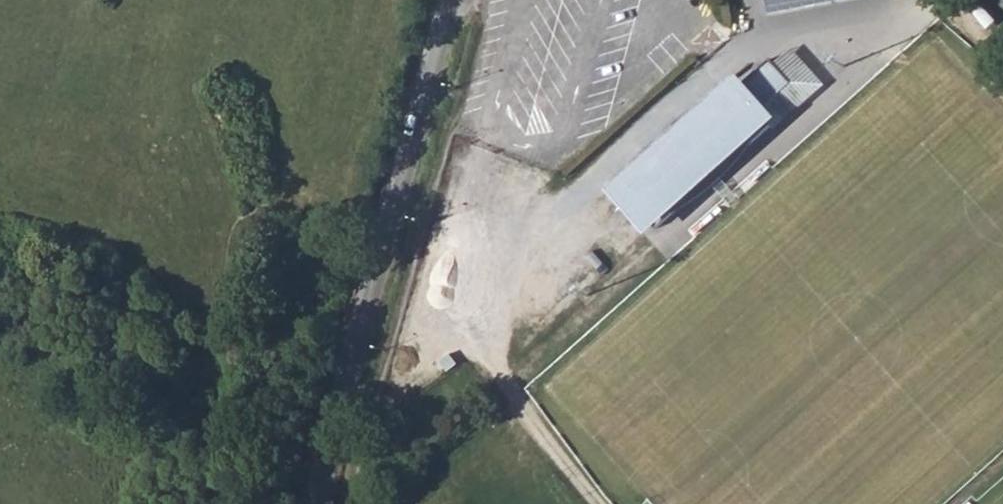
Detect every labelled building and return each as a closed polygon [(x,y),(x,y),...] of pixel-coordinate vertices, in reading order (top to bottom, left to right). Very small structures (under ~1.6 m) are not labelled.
[(727,72),(596,186),(630,230),(753,122),(742,110),(774,81),(754,58),(732,76),(727,72)] [(672,216),(650,235),(670,258),(692,239),(672,216)]
